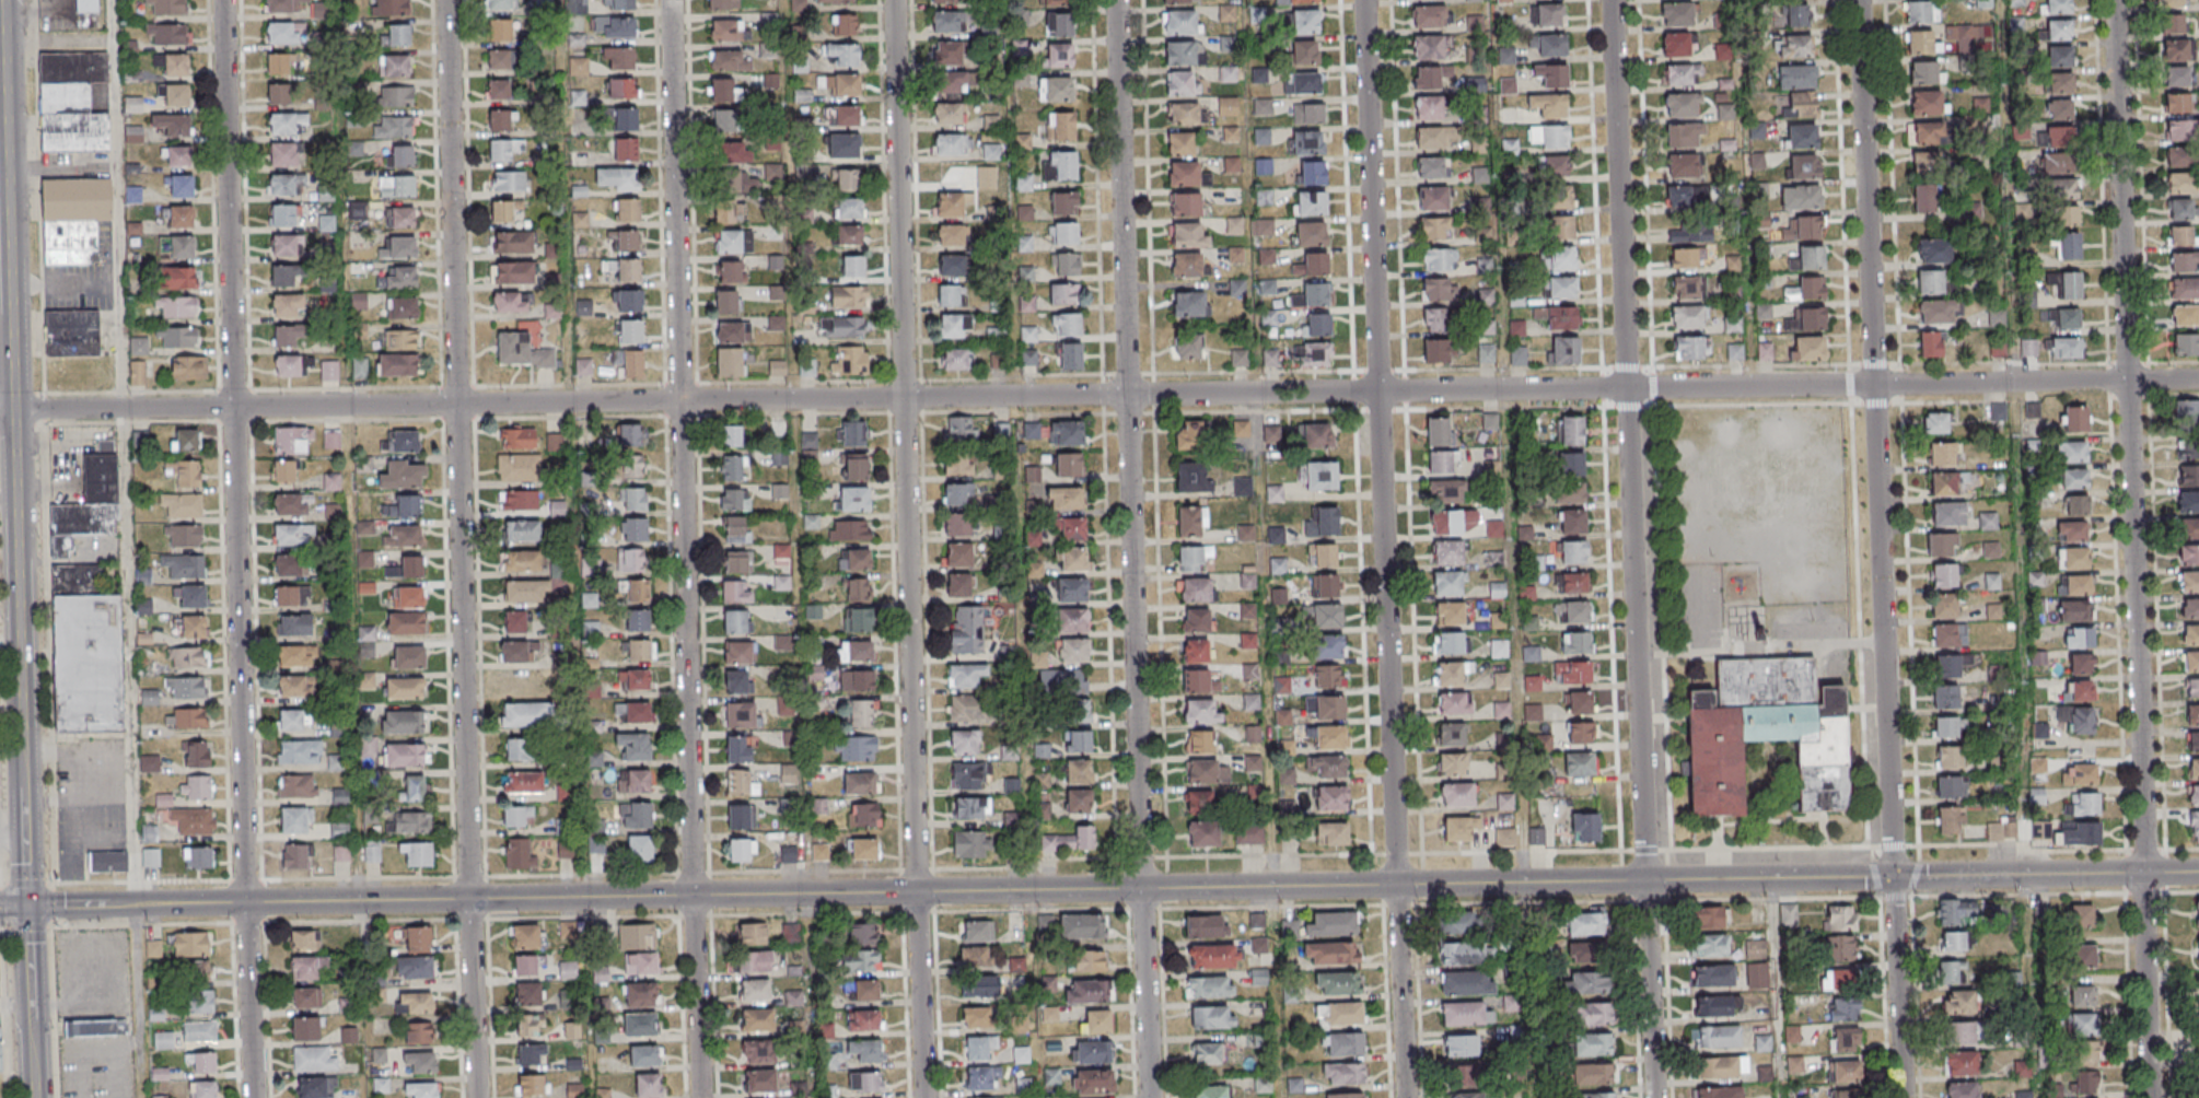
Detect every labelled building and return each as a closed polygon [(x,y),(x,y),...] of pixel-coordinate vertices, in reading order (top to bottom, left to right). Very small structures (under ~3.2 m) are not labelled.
[(77,13),(105,13),(105,0),(77,0),(77,13)] [(187,14),(187,0),(151,0),(151,14),(187,14)] [(266,13),(297,13),(297,2),(309,2),(309,0),(266,0),(266,13)] [(371,15),(408,15),(408,0),(371,0),(371,15)] [(517,0),(484,0),(484,12),(517,12),(517,0)] [(603,9),(634,9),(634,0),(603,0),(603,9)] [(739,10),(739,0),(708,0),(708,10),(739,10)] [(1930,0),(1932,22),(1907,23),(1906,1),(1930,0)] [(2073,0),(2043,0),(2043,14),(2073,14),(2073,0)] [(1537,3),(1562,2),(1563,16),(1560,16),(1561,26),(1537,27),(1537,3)] [(1662,27),(1694,26),(1693,3),(1661,4),(1662,27)] [(1413,5),(1415,27),(1441,26),(1441,24),(1453,24),(1453,12),(1446,13),(1445,4),(1413,5)] [(1810,26),(1810,4),(1787,4),(1787,26),(1810,26)] [(1197,11),(1163,11),(1163,35),(1197,35),(1197,11)] [(1319,36),(1319,12),(1293,12),(1293,36),(1319,36)] [(959,34),(959,13),(931,13),(931,34),(959,34)] [(1046,14),(1046,36),(1073,36),(1073,14),(1046,14)] [(1466,15),(1482,14),(1482,32),(1467,32),(1466,15)] [(856,16),(832,16),(832,37),(856,37),(856,16)] [(2183,16),(2159,16),(2159,34),(2183,34),(2183,16)] [(595,37),(635,37),(635,17),(595,17),(595,37)] [(512,20),(486,20),(486,41),(512,41),(512,20)] [(743,20),(711,20),(711,42),(749,42),(749,28),(743,28),(743,20)] [(2047,41),(2074,41),(2074,20),(2047,20),(2047,41)] [(305,22),(267,22),(267,43),(305,43),(305,22)] [(186,44),(186,25),(147,25),(147,44),(186,44)] [(410,25),(388,25),(388,46),(410,46),(410,25)] [(1970,55),(1970,37),(1979,37),(1979,31),(1971,31),(1971,27),(1957,27),(1957,55),(1970,55)] [(1907,32),(1907,54),(1942,54),(1942,42),(1933,42),(1933,32),(1907,32)] [(1663,56),(1695,56),(1695,33),(1663,33),(1663,56)] [(1566,34),(1567,56),(1539,56),(1539,47),(1528,47),(1527,35),(1566,34)] [(1413,36),(1415,59),(1443,58),(1443,46),(1451,46),(1450,36),(1443,36),(1443,35),(1413,36)] [(1780,56),(1813,56),(1813,35),(1780,35),(1780,56)] [(1165,65),(1204,65),(1204,42),(1165,42),(1165,65)] [(1293,42),(1293,66),(1319,66),(1319,42),(1293,42)] [(2188,62),(2188,42),(2161,42),(2161,62),(2188,62)] [(962,44),(933,44),(933,67),(962,67),(962,44)] [(1073,44),(1049,44),(1049,67),(1073,67),(1073,44)] [(859,45),(823,45),(823,57),(835,57),(835,67),(859,67),(859,45)] [(2073,67),(2073,46),(2047,46),(2047,67),(2073,67)] [(634,70),(634,47),(604,47),(604,70),(634,70)] [(1498,47),(1514,47),(1515,63),(1499,63),(1498,47)] [(38,51),(40,151),(108,150),(108,113),(89,114),(88,82),(108,81),(107,50),(38,51)] [(509,70),(509,50),(487,50),(487,70),(509,70)] [(742,59),(742,51),(711,51),(711,72),(751,72),(751,59),(742,59)] [(188,54),(164,54),(164,75),(188,75),(188,54)] [(289,54),(267,54),(267,74),(289,74),(289,54)] [(410,56),(379,56),(379,77),(410,77),(410,56)] [(588,58),(569,58),(569,76),(588,76),(588,58)] [(1910,84),(1945,84),(1945,72),(1939,72),(1939,61),(1910,61),(1910,84)] [(1532,65),(1568,63),(1569,86),(1544,87),(1543,75),(1533,77),(1532,65)] [(1452,65),(1453,77),(1440,77),(1441,89),(1413,90),(1413,78),(1417,78),(1417,67),(1452,65)] [(1701,75),(1701,65),(1663,65),(1663,86),(1693,86),(1693,75),(1701,75)] [(1815,65),(1816,87),(1779,89),(1778,66),(1815,65)] [(1221,66),(1236,66),(1236,81),(1221,81),(1221,66)] [(1250,68),(1268,67),(1268,82),(1252,83),(1250,68)] [(2164,87),(2189,87),(2189,68),(2164,68),(2164,87)] [(1199,95),(1199,83),(1193,83),(1193,71),(1166,71),(1166,95),(1199,95)] [(2045,94),(2073,94),(2073,72),(2045,72),(2045,94)] [(1320,96),(1320,74),(1290,74),(1290,96),(1320,96)] [(765,89),(778,89),(778,75),(765,75),(765,89)] [(965,75),(936,75),(936,94),(965,94),(965,75)] [(823,76),(823,97),(860,97),(860,76),(823,76)] [(1073,78),(1044,78),(1044,102),(1073,102),(1073,78)] [(607,79),(607,100),(637,100),(637,79),(607,79)] [(487,80),(487,99),(509,99),(509,80),(487,80)] [(733,89),(733,80),(710,80),(710,103),(739,103),(739,89),(733,89)] [(158,96),(166,96),(166,107),(189,107),(189,84),(158,84),(158,96)] [(290,84),(269,84),(269,104),(290,104),(290,84)] [(385,88),(385,107),(414,107),(414,88),(385,88)] [(811,90),(793,90),(793,103),(811,103),(811,90)] [(1942,91),(1911,91),(1911,115),(1949,115),(1949,102),(1942,102),(1942,91)] [(1816,117),(1816,92),(1782,92),(1782,117),(1816,117)] [(1665,118),(1701,118),(1701,94),(1665,94),(1665,118)] [(2192,113),(2192,94),(2165,94),(2165,113),(2192,113)] [(1442,95),(1443,118),(1416,119),(1416,96),(1442,95)] [(1567,120),(1567,96),(1527,96),(1527,110),(1538,110),(1538,120),(1567,120)] [(1237,98),(1218,98),(1218,116),(1237,116),(1237,98)] [(2073,100),(2049,100),(2049,121),(2073,121),(2073,100)] [(1200,125),(1200,103),(1168,103),(1168,125),(1200,125)] [(1297,124),(1324,124),(1324,104),(1297,104),(1297,124)] [(935,105),(935,125),(964,125),(964,105),(935,105)] [(860,127),(860,108),(827,108),(827,127),(860,127)] [(488,110),(488,131),(510,131),(510,121),(516,121),(516,110),(488,110)] [(638,110),(614,110),(614,132),(638,132),(638,110)] [(740,132),(740,112),(712,112),(712,132),(740,132)] [(296,113),(270,113),(270,134),(296,134),(296,113)] [(1074,114),(1047,114),(1047,142),(1074,142),(1074,114)] [(152,127),(166,127),(166,138),(190,138),(190,115),(152,115),(152,127)] [(412,118),(381,118),(381,127),(374,127),(374,137),(412,137),(412,118)] [(2198,141),(2198,120),(2166,120),(2166,141),(2198,141)] [(1666,123),(1666,148),(1699,148),(1699,135),(1705,135),(1705,123),(1666,123)] [(1907,123),(1907,145),(1943,145),(1943,123),(1907,123)] [(1528,126),(1569,125),(1569,138),(1566,138),(1566,148),(1543,148),(1543,142),(1529,142),(1528,126)] [(1818,125),(1787,125),(1787,148),(1818,148),(1818,125)] [(1223,127),(1237,126),(1238,140),(1223,141),(1223,127)] [(1254,128),(1254,144),(1270,144),(1270,128),(1254,128)] [(1416,128),(1416,148),(1445,148),(1445,137),(1453,137),(1453,128),(1416,128)] [(2074,129),(2041,129),(2041,147),(2074,147),(2074,129)] [(1324,155),(1324,131),(1289,131),(1289,155),(1324,155)] [(1194,132),(1167,132),(1167,155),(1194,155),(1194,132)] [(829,160),(858,160),(858,136),(829,136),(829,160)] [(935,156),(970,156),(970,136),(935,136),(935,156)] [(1501,139),(1517,138),(1519,154),(1502,155),(1501,139)] [(638,139),(614,139),(614,162),(638,162),(638,139)] [(489,161),(513,161),(513,150),(525,150),(525,140),(489,140),(489,161)] [(270,166),(299,166),(299,143),(270,143),(270,166)] [(717,144),(717,163),(751,163),(751,144),(717,144)] [(413,167),(413,146),(386,146),(386,167),(413,167)] [(168,167),(192,167),(192,147),(168,147),(168,167)] [(2167,168),(2198,168),(2198,147),(2166,147),(2167,168)] [(1076,180),(1076,153),(1045,153),(1045,180),(1076,180)] [(1940,153),(1912,153),(1912,176),(1940,176),(1940,153)] [(1668,154),(1668,177),(1699,177),(1699,154),(1668,154)] [(2072,174),(2072,154),(2042,154),(2042,174),(2072,174)] [(1820,155),(1790,155),(1790,178),(1820,178),(1820,155)] [(1224,156),(1238,156),(1240,172),(1224,172),(1224,156)] [(1418,157),(1419,178),(1444,177),(1443,156),(1418,157)] [(1255,159),(1271,157),(1271,174),(1255,174),(1255,159)] [(1569,178),(1569,157),(1543,157),(1543,178),(1569,178)] [(1198,161),(1199,185),(1168,186),(1168,173),(1171,173),(1171,162),(1198,161)] [(1299,161),(1299,184),(1325,184),(1325,161),(1299,161)] [(638,189),(638,170),(595,170),(595,189),(638,189)] [(858,192),(858,171),(832,171),(832,192),(858,192)] [(526,172),(492,172),(492,192),(526,192),(526,172)] [(716,193),(755,193),(755,173),(716,173),(716,193)] [(2198,195),(2198,173),(2168,173),(2168,195),(2198,195)] [(296,175),(269,175),(269,196),(296,196),(296,175)] [(194,176),(164,176),(164,186),(172,186),(172,197),(194,197),(194,176)] [(379,176),(379,197),(415,197),(415,176),(379,176)] [(42,179),(110,178),(112,220),(96,220),(97,264),(44,265),(42,179)] [(2045,180),(2045,199),(2077,199),(2077,180),(2045,180)] [(1914,185),(1914,214),(1935,214),(1935,185),(1914,185)] [(1419,187),(1447,186),(1448,210),(1419,211),(1419,187)] [(1666,186),(1666,208),(1696,208),(1696,194),(1705,194),(1705,186),(1666,186)] [(1781,186),(1781,209),(1823,209),(1823,186),(1781,186)] [(1224,202),(1241,202),(1241,187),(1224,187),(1224,202)] [(1544,187),(1544,210),(1574,210),(1574,187),(1544,187)] [(1256,188),(1272,188),(1272,205),(1256,206),(1256,188)] [(1326,190),(1326,214),(1298,215),(1298,214),(1293,214),(1292,205),(1298,205),(1298,191),(1326,190)] [(1078,192),(1051,192),(1051,215),(1078,215),(1078,192)] [(1200,192),(1201,217),(1170,218),(1170,192),(1200,192)] [(973,203),(973,194),(935,194),(935,216),(963,216),(963,203),(973,203)] [(640,199),(617,199),(617,221),(640,221),(640,199)] [(864,219),(864,200),(834,200),(834,219),(864,219)] [(2196,219),(2196,200),(2168,200),(2168,219),(2196,219)] [(513,201),(491,201),(491,222),(513,222),(513,201)] [(735,224),(735,201),(714,201),(714,224),(735,224)] [(1968,219),(1981,219),(1981,204),(1968,204),(1968,219)] [(270,226),(300,226),(300,205),(270,205),(270,226)] [(194,206),(168,206),(168,228),(194,228),(194,206)] [(2078,206),(2055,206),(2055,226),(2078,226),(2078,206)] [(414,227),(414,207),(386,207),(386,227),(414,227)] [(1823,216),(1784,216),(1784,239),(1823,239),(1823,216)] [(1225,217),(1242,217),(1243,233),(1226,234),(1225,217)] [(1421,218),(1421,241),(1449,241),(1449,218),(1421,218)] [(1575,218),(1548,218),(1548,241),(1575,241),(1575,218)] [(1273,219),(1252,220),(1252,235),(1273,235),(1273,219)] [(1296,222),(1324,221),(1325,245),(1298,246),(1296,222)] [(1200,222),(1201,235),(1209,235),(1209,246),(1172,247),(1172,236),(1167,236),(1166,225),(1173,224),(1173,223),(1200,222)] [(1078,223),(1050,223),(1050,245),(1078,245),(1078,223)] [(938,246),(963,246),(963,225),(938,225),(938,246)] [(862,247),(862,226),(834,226),(834,247),(862,247)] [(1712,243),(1712,226),(1669,226),(1669,243),(1712,243)] [(2168,227),(2168,247),(2196,247),(2196,227),(2168,227)] [(1476,244),(1489,244),(1489,228),(1476,228),(1476,244)] [(614,230),(614,250),(637,250),(637,230),(614,230)] [(492,231),(492,253),(533,253),(533,231),(492,231)] [(715,232),(715,254),(752,254),(752,232),(715,232)] [(2079,259),(2079,233),(2058,233),(2058,259),(2079,259)] [(296,235),(273,235),(273,256),(296,256),(296,235)] [(195,259),(195,236),(159,236),(159,259),(195,259)] [(416,237),(387,237),(387,259),(416,259),(416,237)] [(1951,265),(1951,241),(1917,241),(1917,265),(1951,265)] [(1790,269),(1825,269),(1825,246),(1799,246),(1799,262),(1790,262),(1790,269)] [(1228,247),(1243,247),(1244,264),(1229,264),(1228,247)] [(1258,249),(1275,248),(1276,265),(1259,265),(1258,249)] [(1549,271),(1576,271),(1576,248),(1549,248),(1549,271)] [(1422,249),(1422,272),(1453,272),(1453,249),(1422,249)] [(1671,249),(1671,270),(1698,270),(1698,249),(1671,249)] [(1327,252),(1328,273),(1292,274),(1291,265),(1305,264),(1304,253),(1327,252)] [(1200,253),(1201,277),(1171,278),(1171,266),(1174,266),(1173,254),(1200,253)] [(2195,273),(2195,263),(2198,263),(2198,253),(2170,253),(2170,273),(2195,273)] [(1079,254),(1052,254),(1052,277),(1079,277),(1079,254)] [(965,255),(938,255),(938,276),(965,276),(965,255)] [(864,257),(842,257),(842,278),(864,278),(864,257)] [(640,259),(616,259),(616,262),(607,262),(607,269),(618,269),(618,282),(640,282),(640,259)] [(1492,273),(1490,260),(1477,261),(1479,274),(1492,273)] [(533,263),(495,262),(494,284),(533,284),(533,263)] [(742,262),(718,262),(718,283),(742,283),(742,262)] [(272,287),(294,287),(294,276),(305,276),(305,265),(272,265),(272,287)] [(416,267),(388,267),(388,278),(377,278),(377,288),(416,288),(416,267)] [(195,268),(162,268),(162,290),(195,290),(195,268)] [(1917,295),(1946,295),(1946,272),(1917,272),(1917,295)] [(2081,272),(2046,272),(2046,285),(2056,285),(2056,298),(2081,298),(2081,272)] [(1576,276),(1543,277),(1544,297),(1574,297),(1574,290),(1578,290),(1576,276)] [(1672,277),(1672,299),(1702,299),(1702,277),(1672,277)] [(1784,299),(1825,299),(1825,277),(1799,277),(1799,288),(1784,288),(1784,299)] [(1454,278),(1422,279),(1423,302),(1455,301),(1454,278)] [(2198,300),(2198,279),(2171,279),(2171,300),(2198,300)] [(1290,306),(1328,305),(1327,282),(1303,283),(1303,293),(1290,294),(1290,306)] [(1051,305),(1078,305),(1078,285),(1051,285),(1051,305)] [(962,306),(962,286),(938,286),(938,306),(962,306)] [(868,287),(830,287),(830,307),(868,307),(868,287)] [(1737,300),(1738,289),(1727,287),(1725,299),(1737,300)] [(642,290),(617,290),(617,312),(642,312),(642,290)] [(715,291),(715,313),(738,314),(738,291),(715,291)] [(1172,316),(1205,316),(1205,292),(1172,292),(1172,316)] [(493,293),(493,313),(529,313),(529,293),(493,293)] [(304,296),(273,296),(273,317),(304,317),(304,296)] [(417,318),(417,297),(386,297),(386,318),(417,318)] [(159,319),(197,319),(197,299),(159,299),(159,319)] [(1919,324),(1960,324),(1960,302),(1919,302),(1919,324)] [(1532,306),(1576,305),(1576,328),(1548,329),(1547,318),(1532,319),(1532,306)] [(1705,306),(1672,307),(1672,328),(1705,327),(1705,306)] [(2172,306),(2172,327),(2198,327),(2198,306),(2172,306)] [(1423,308),(1445,307),(1446,331),(1428,331),(1428,325),(1423,325),(1423,308)] [(1794,308),(1794,319),(1783,320),(1784,331),(1827,329),(1826,307),(1794,308)] [(44,311),(98,309),(98,355),(45,357),(44,311)] [(2079,309),(2050,309),(2050,328),(2079,328),(2079,309)] [(1329,313),(1330,335),(1301,336),(1301,326),(1307,326),(1306,314),(1329,313)] [(941,337),(971,337),(971,315),(941,315),(941,337)] [(1054,315),(1054,336),(1080,336),(1080,315),(1054,315)] [(820,336),(864,336),(864,317),(820,317),(820,336)] [(643,343),(643,320),(620,320),(620,343),(643,343)] [(749,322),(717,322),(717,342),(749,342),(749,322)] [(305,326),(273,326),(273,348),(295,348),(295,339),(305,339),(305,326)] [(197,328),(158,328),(158,348),(197,348),(197,328)] [(1006,328),(987,328),(987,341),(1006,341),(1006,328)] [(419,330),(386,330),(386,349),(419,349),(419,330)] [(530,332),(498,332),(498,365),(530,365),(530,332)] [(1941,333),(1920,333),(1920,359),(1941,359),(1941,333)] [(2173,355),(2198,355),(2198,335),(2173,335),(2173,355)] [(1172,359),(1201,359),(1201,336),(1172,336),(1172,359)] [(1674,336),(1674,359),(1709,359),(1709,336),(1674,336)] [(1551,337),(1580,337),(1580,362),(1547,363),(1547,353),(1552,353),(1551,337)] [(1827,360),(1827,337),(1794,337),(1794,360),(1827,360)] [(2082,357),(2082,338),(2045,338),(2045,357),(2082,357)] [(131,356),(148,356),(148,339),(131,339),(131,356)] [(1424,339),(1448,339),(1448,348),(1457,348),(1457,354),(1448,354),(1448,362),(1424,363),(1424,339)] [(2038,357),(2038,339),(2020,339),(2020,357),(2038,357)] [(1080,342),(1081,367),(1061,369),(1060,342),(1080,342)] [(1331,342),(1331,354),(1327,354),(1328,365),(1299,366),(1299,358),(1295,358),(1294,346),(1303,346),(1303,343),(1331,342)] [(1494,362),(1494,343),(1478,343),(1478,362),(1494,362)] [(1772,360),(1772,343),(1758,343),(1758,360),(1772,360)] [(1743,344),(1727,344),(1727,359),(1743,359),(1743,344)] [(1510,346),(1526,346),(1526,364),(1510,364),(1510,346)] [(839,359),(832,359),(832,374),(868,374),(868,347),(839,347),(839,359)] [(742,348),(717,348),(717,377),(742,377),(742,348)] [(973,370),(973,348),(941,348),(941,370),(973,370)] [(534,349),(534,369),(556,369),(556,349),(534,349)] [(643,378),(643,350),(614,350),(614,378),(643,378)] [(1233,365),(1247,365),(1247,350),(1233,350),(1233,365)] [(1264,351),(1264,365),(1277,365),(1277,351),(1264,351)] [(379,376),(417,376),(417,354),(379,354),(379,376)] [(172,379),(207,379),(207,356),(172,356),(172,379)] [(301,357),(275,357),(275,378),(301,378),(301,357)] [(367,358),(352,358),(352,378),(367,378),(367,358)] [(321,381),(339,381),(339,361),(321,361),(321,381)] [(131,362),(131,385),(151,385),(151,362),(131,362)] [(2177,401),(2177,424),(2198,424),(2198,401),(2177,401)] [(2040,403),(2026,403),(2026,417),(2040,417),(2040,403)] [(2005,421),(2005,406),(1992,406),(1992,421),(2005,421)] [(2064,406),(2064,432),(2087,432),(2087,406),(2064,406)] [(1479,413),(1496,413),(1497,429),(1479,430),(1479,413)] [(1510,413),(1527,413),(1527,429),(1511,429),(1510,413)] [(1947,414),(1923,414),(1923,435),(1947,435),(1947,414)] [(945,442),(971,442),(971,417),(945,417),(945,442)] [(1584,417),(1560,417),(1560,445),(1584,445),(1584,417)] [(1448,418),(1427,418),(1427,446),(1448,446),(1448,418)] [(837,446),(865,446),(865,421),(837,421),(837,446)] [(1176,449),(1202,449),(1202,421),(1185,421),(1185,429),(1176,429),(1176,449)] [(1231,421),(1247,421),(1247,436),(1231,437),(1231,421)] [(1083,445),(1083,422),(1050,422),(1050,445),(1083,445)] [(1039,423),(1025,423),(1025,438),(1039,438),(1039,423)] [(642,446),(642,424),(617,424),(617,446),(642,446)] [(1334,447),(1334,424),(1303,424),(1303,447),(1334,447)] [(1261,427),(1278,425),(1278,442),(1261,442),(1261,427)] [(743,448),(742,427),(721,427),(722,449),(743,448)] [(274,455),(307,455),(307,440),(313,440),(313,428),(274,428),(274,455)] [(537,429),(500,429),(500,448),(537,448),(537,429)] [(198,430),(173,430),(173,451),(198,451),(198,430)] [(419,430),(389,430),(389,441),(381,441),(381,452),(419,452),(419,430)] [(323,431),(323,449),(340,449),(340,431),(323,431)] [(803,432),(803,461),(817,461),(817,432),(803,432)] [(547,450),(561,450),(561,435),(547,435),(547,450)] [(2198,459),(2198,440),(2176,440),(2176,459),(2198,459)] [(2087,441),(2058,442),(2058,463),(2087,463),(2087,441)] [(1929,444),(1929,466),(1954,466),(1954,444),(1929,444)] [(1429,474),(1453,474),(1453,451),(1429,451),(1429,474)] [(1556,453),(1581,452),(1582,475),(1557,476),(1556,453)] [(117,453),(118,534),(71,534),(71,557),(51,558),(50,504),(84,504),(83,454),(117,453)] [(1057,453),(1057,476),(1082,476),(1082,453),(1057,453)] [(497,454),(539,454),(540,467),(550,467),(551,480),(499,480),(499,474),(498,474),(497,454)] [(845,454),(845,477),(867,477),(867,454),(845,454)] [(972,455),(944,455),(944,475),(972,475),(972,455)] [(643,478),(643,456),(623,456),(623,478),(643,478)] [(721,482),(743,482),(743,456),(721,456),(721,482)] [(379,487),(421,487),(421,477),(427,477),(427,464),(406,464),(406,460),(387,460),(388,474),(379,474),(379,487)] [(1481,462),(1498,460),(1498,477),(1481,477),(1481,462)] [(177,487),(201,487),(201,461),(167,461),(167,474),(177,474),(177,487)] [(274,461),(274,483),(297,483),(297,461),(274,461)] [(1177,492),(1205,492),(1205,462),(1177,462),(1177,492)] [(1337,462),(1301,462),(1301,489),(1337,489),(1337,462)] [(2177,465),(2177,485),(2198,485),(2198,465),(2177,465)] [(2061,469),(2061,489),(2091,489),(2090,469),(2061,469)] [(1930,494),(1980,494),(1980,473),(1930,473),(1930,494)] [(324,474),(325,490),(339,490),(339,474),(324,474)] [(1232,479),(1249,478),(1250,497),(1233,498),(1232,479)] [(1431,481),(1458,480),(1459,503),(1432,503),(1431,481)] [(1554,482),(1581,481),(1582,504),(1555,504),(1554,482)] [(973,484),(944,484),(944,505),(967,505),(967,494),(973,494),(973,484)] [(869,487),(838,487),(838,510),(869,510),(869,487)] [(1084,488),(1051,488),(1051,510),(1084,510),(1084,488)] [(1264,488),(1281,488),(1281,503),(1265,503),(1264,488)] [(646,512),(646,490),(621,490),(621,512),(646,512)] [(721,510),(749,510),(749,490),(721,490),(721,510)] [(538,491),(538,510),(501,510),(501,501),(499,501),(499,491),(538,491)] [(1482,492),(1499,491),(1500,507),(1482,507),(1482,492)] [(2198,512),(2198,492),(2177,492),(2177,512),(2198,512)] [(162,494),(162,517),(202,517),(202,494),(162,494)] [(1513,495),(1529,494),(1529,510),(1513,511),(1513,495)] [(312,516),(312,495),(275,495),(275,516),(312,516)] [(418,495),(419,515),(388,516),(388,505),(397,505),(396,497),(418,495)] [(2066,496),(2066,514),(2090,514),(2090,496),(2066,496)] [(563,503),(551,504),(553,518),(564,518),(563,503)] [(1932,503),(1932,526),(1964,526),(1964,503),(1932,503)] [(1178,507),(1178,535),(1206,535),(1206,507),(1178,507)] [(1338,535),(1338,507),(1315,507),(1315,519),(1305,519),(1305,535),(1338,535)] [(1558,510),(1582,509),(1583,533),(1559,534),(1558,510)] [(1430,511),(1457,511),(1457,533),(1431,534),(1430,511)] [(971,513),(945,513),(945,536),(971,536),(971,513)] [(1997,529),(1997,513),(1979,513),(1979,529),(1997,529)] [(724,543),(751,543),(751,517),(724,517),(724,543)] [(1053,518),(1053,530),(1062,530),(1062,542),(1085,542),(1085,518),(1053,518)] [(2180,518),(2180,538),(2198,538),(2198,518),(2180,518)] [(647,543),(647,520),(621,520),(621,543),(647,543)] [(540,542),(540,521),(503,521),(503,542),(540,542)] [(870,521),(828,521),(828,540),(870,540),(870,521)] [(1484,522),(1500,521),(1500,537),(1484,537),(1484,522)] [(2058,522),(2058,542),(2087,542),(2087,522),(2058,522)] [(420,525),(420,546),(383,547),(383,536),(389,536),(389,526),(420,525)] [(1515,525),(1532,525),(1532,540),(1515,541),(1515,525)] [(201,546),(201,526),(167,526),(167,546),(201,546)] [(307,547),(307,526),(274,526),(274,547),(307,547)] [(1235,526),(1252,526),(1252,541),(1235,541),(1235,526)] [(1267,529),(1283,528),(1283,545),(1267,545),(1267,529)] [(1957,533),(1927,533),(1927,556),(1957,556),(1957,533)] [(1432,541),(1458,540),(1459,563),(1432,564),(1432,541)] [(1561,542),(1561,564),(1588,564),(1588,542),(1561,542)] [(972,543),(946,543),(946,567),(972,567),(972,543)] [(1310,566),(1337,566),(1337,544),(1310,544),(1310,566)] [(776,565),(789,565),(789,545),(776,545),(776,565)] [(2179,566),(2198,566),(2198,545),(2179,545),(2179,566)] [(1179,547),(1179,572),(1203,572),(1203,557),(1213,557),(1213,547),(1179,547)] [(2057,548),(2057,569),(2092,569),(2092,548),(2057,548)] [(1086,549),(1061,549),(1061,572),(1086,572),(1086,549)] [(618,574),(645,574),(645,550),(618,550),(618,574)] [(839,570),(870,570),(870,550),(839,550),(839,570)] [(725,572),(747,572),(747,551),(725,551),(725,572)] [(1485,552),(1501,551),(1501,568),(1485,568),(1485,552)] [(540,552),(502,552),(502,572),(540,572),(540,552)] [(205,555),(161,555),(161,566),(170,566),(170,578),(205,578),(205,555)] [(421,556),(422,576),(384,577),(383,566),(402,566),(402,557),(421,556)] [(1526,556),(1541,556),(1541,571),(1527,571),(1526,556)] [(307,577),(307,557),(275,557),(275,577),(307,577)] [(1267,559),(1284,559),(1284,574),(1268,575),(1267,559)] [(1958,587),(1958,564),(1930,564),(1930,588),(1958,587)] [(100,595),(98,565),(51,566),(53,596),(100,595)] [(1431,572),(1458,571),(1459,594),(1432,595),(1431,572)] [(2180,571),(2180,592),(2198,592),(2198,571),(2180,571)] [(1237,573),(1254,573),(1254,588),(1237,589),(1237,573)] [(970,574),(947,574),(947,597),(970,597),(970,574)] [(1341,598),(1341,574),(1311,574),(1311,598),(1341,598)] [(1589,593),(1589,574),(1560,574),(1560,593),(1589,593)] [(1986,588),(1999,588),(1999,574),(1986,574),(1986,588)] [(788,576),(775,576),(775,589),(788,589),(788,576)] [(2095,576),(2064,576),(2064,596),(2095,596),(2095,576)] [(869,579),(842,579),(842,601),(869,601),(869,579)] [(1213,601),(1213,579),(1181,579),(1181,601),(1213,601)] [(549,580),(549,591),(544,591),(544,600),(503,601),(503,593),(505,593),(504,581),(549,580)] [(1057,580),(1057,603),(1087,603),(1087,580),(1057,580)] [(648,604),(648,581),(626,581),(626,604),(648,604)] [(723,603),(751,603),(751,591),(742,591),(742,581),(723,581),(723,603)] [(1487,583),(1502,582),(1502,598),(1487,598),(1487,583)] [(205,585),(181,585),(181,608),(205,608),(205,585)] [(1517,586),(1533,586),(1533,603),(1517,603),(1517,586)] [(424,609),(424,587),(392,587),(392,609),(424,609)] [(274,588),(274,608),(298,608),(298,588),(274,588)] [(1268,589),(1285,589),(1285,605),(1269,605),(1268,589)] [(53,596),(55,732),(123,731),(120,594),(100,595),(53,596)] [(1932,594),(1932,618),(1958,618),(1958,594),(1932,594)] [(2182,619),(2198,619),(2198,598),(2182,598),(2182,619)] [(1558,601),(1585,600),(1586,623),(1559,624),(1558,601)] [(1433,603),(1461,601),(1462,624),(1434,626),(1433,603)] [(2059,601),(2059,621),(2093,621),(2093,601),(2059,601)] [(1237,604),(1254,604),(1255,619),(1237,619),(1237,604)] [(1342,628),(1342,605),(1302,605),(1302,617),(1310,617),(1310,628),(1342,628)] [(952,606),(952,653),(982,653),(982,606),(952,606)] [(874,609),(844,609),(844,630),(874,630),(874,609)] [(1183,609),(1183,632),(1211,632),(1211,609),(1183,609)] [(626,610),(626,632),(650,632),(650,610),(626,610)] [(724,633),(752,633),(752,610),(724,610),(724,633)] [(1088,610),(1058,610),(1058,633),(1088,633),(1088,610)] [(527,633),(527,611),(504,611),(504,633),(527,633)] [(387,612),(422,612),(423,633),(388,634),(387,612)] [(1488,612),(1503,612),(1503,629),(1488,629),(1488,612)] [(1521,615),(1535,615),(1535,631),(1521,631),(1521,615)] [(174,616),(174,638),(206,638),(206,616),(174,616)] [(280,637),(312,637),(312,617),(280,617),(280,637)] [(1269,619),(1285,619),(1287,634),(1270,634),(1269,619)] [(1933,647),(1967,647),(1967,624),(1933,624),(1933,647)] [(2183,626),(2183,645),(2198,645),(2198,626),(2183,626)] [(2094,647),(2094,627),(2065,627),(2065,647),(2094,647)] [(1433,632),(1461,631),(1461,654),(1434,655),(1433,632)] [(1592,653),(1592,632),(1562,632),(1562,653),(1592,653)] [(1237,634),(1254,633),(1255,649),(1237,650),(1237,634)] [(1315,635),(1315,659),(1344,659),(1344,635),(1315,635)] [(654,661),(654,640),(626,640),(626,661),(654,661)] [(1061,640),(1061,664),(1089,664),(1089,640),(1061,640)] [(1184,663),(1212,663),(1212,640),(1184,640),(1184,663)] [(1490,642),(1505,641),(1505,657),(1490,657),(1490,642)] [(500,642),(500,663),(531,663),(531,642),(500,642)] [(725,642),(725,664),(754,664),(754,642),(725,642)] [(872,662),(872,642),(839,642),(839,662),(872,662)] [(423,645),(424,668),(395,668),(394,646),(423,645)] [(1521,647),(1537,646),(1537,663),(1521,663),(1521,647)] [(171,667),(208,667),(208,647),(171,647),(171,667)] [(315,647),(278,647),(278,668),(315,668),(315,647)] [(2184,652),(2184,672),(2198,672),(2198,652),(2184,652)] [(2094,653),(2070,653),(2070,673),(2094,673),(2094,653)] [(1935,655),(1935,677),(1961,677),(1961,655),(1935,655)] [(1847,811),(1844,686),(1816,686),(1815,658),(1717,660),(1718,691),(1687,692),(1689,767),(1691,817),(1743,816),(1741,742),(1795,741),(1797,812),(1847,811)] [(1552,662),(1587,661),(1589,684),(1558,685),(1558,676),(1552,676),(1552,662)] [(1433,663),(1459,662),(1461,685),(1433,686),(1433,663)] [(1240,665),(1256,664),(1257,679),(1241,680),(1240,665)] [(949,687),(977,687),(977,676),(988,676),(988,665),(949,665),(949,687)] [(1315,688),(1342,688),(1342,665),(1315,665),(1315,688)] [(649,670),(618,670),(618,690),(649,690),(649,670)] [(726,694),(748,694),(748,670),(726,670),(726,694)] [(1209,670),(1184,670),(1184,692),(1220,692),(1220,681),(1209,681),(1209,670)] [(839,692),(874,692),(874,671),(839,671),(839,692)] [(1056,671),(1056,695),(1083,695),(1083,671),(1056,671)] [(1492,673),(1506,673),(1506,689),(1492,689),(1492,673)] [(1522,677),(1538,676),(1539,692),(1523,692),(1522,677)] [(279,677),(279,699),(311,699),(311,677),(279,677)] [(386,677),(422,677),(422,698),(386,698),(386,677)] [(207,678),(165,678),(165,690),(172,690),(172,699),(207,699),(207,678)] [(1271,678),(1288,678),(1289,693),(1272,694),(1271,678)] [(2198,698),(2198,680),(2185,680),(2185,698),(2198,698)] [(2069,701),(2096,701),(2096,681),(2069,681),(2069,701)] [(1934,709),(1958,709),(1958,685),(1934,685),(1934,709)] [(157,705),(157,691),(142,691),(142,705),(157,705)] [(1435,692),(1462,691),(1463,714),(1436,714),(1435,692)] [(1562,692),(1589,691),(1590,714),(1568,714),(1568,703),(1562,703),(1562,692)] [(1241,694),(1257,694),(1258,710),(1242,710),(1241,694)] [(988,696),(949,696),(949,721),(988,721),(988,696)] [(1306,719),(1345,719),(1345,696),(1306,696),(1306,719)] [(777,698),(777,716),(792,716),(792,698),(777,698)] [(1219,700),(1184,700),(1184,723),(1219,723),(1219,700)] [(872,701),(850,701),(850,728),(872,728),(872,701)] [(1068,724),(1089,724),(1089,701),(1068,701),(1068,724)] [(503,703),(504,716),(501,716),(501,727),(547,726),(547,714),(550,714),(550,702),(503,703)] [(755,702),(726,702),(726,728),(755,728),(755,702)] [(1492,702),(1508,702),(1508,719),(1492,719),(1492,702)] [(651,724),(651,703),(614,703),(614,715),(624,715),(624,724),(651,724)] [(1523,705),(1539,704),(1539,721),(1523,721),(1523,705)] [(2198,725),(2198,705),(2186,705),(2186,725),(2198,725)] [(2070,708),(2070,733),(2094,733),(2094,708),(2070,708)] [(168,729),(206,729),(206,709),(168,709),(168,729)] [(1272,711),(1289,710),(1289,725),(1272,726),(1272,711)] [(278,731),(305,731),(305,711),(278,711),(278,731)] [(384,711),(423,711),(424,733),(382,734),(382,723),(384,723),(384,711)] [(1934,718),(1934,738),(1958,738),(1958,718),(1934,718)] [(1567,722),(1592,722),(1592,744),(1567,745),(1567,722)] [(1435,724),(1462,723),(1463,745),(1435,746),(1435,724)] [(1242,726),(1258,726),(1259,741),(1243,741),(1242,726)] [(1345,727),(1315,727),(1315,750),(1345,750),(1345,727)] [(1214,730),(1187,730),(1187,753),(1214,753),(1214,730)] [(979,731),(950,731),(950,755),(979,755),(979,731)] [(1063,732),(1063,753),(1091,753),(1091,732),(1063,732)] [(2188,752),(2198,752),(2198,733),(2188,733),(2188,752)] [(650,734),(615,734),(615,747),(622,747),(622,762),(650,762),(650,734)] [(1493,734),(1509,734),(1509,750),(1494,750),(1493,734)] [(1534,736),(1550,735),(1550,751),(1534,751),(1534,736)] [(727,763),(750,763),(750,736),(727,736),(727,763)] [(875,738),(837,738),(837,761),(875,761),(875,738)] [(280,740),(322,739),(322,755),(318,755),(318,762),(277,763),(277,754),(280,754),(280,740)] [(1276,740),(1292,740),(1292,756),(1276,757),(1276,740)] [(183,767),(210,767),(210,741),(183,741),(183,767)] [(536,741),(505,741),(505,762),(536,762),(536,741)] [(423,744),(423,766),(383,766),(383,754),(386,754),(386,744),(423,744)] [(1962,747),(1937,747),(1937,768),(1962,768),(1962,747)] [(1436,754),(1464,752),(1464,774),(1438,775),(1436,754)] [(1562,754),(1590,752),(1590,775),(1563,775),(1562,754)] [(327,755),(347,754),(347,770),(327,770),(327,755)] [(1243,756),(1259,756),(1259,771),(1243,772),(1243,756)] [(1347,777),(1347,758),(1305,758),(1305,777),(1347,777)] [(2188,759),(2188,778),(2198,778),(2198,759),(2188,759)] [(1218,760),(1188,760),(1188,783),(1229,783),(1229,766),(1218,766),(1218,760)] [(1066,761),(1066,784),(1092,784),(1092,761),(1066,761)] [(952,788),(988,788),(988,763),(952,763),(952,788)] [(1494,763),(1510,763),(1510,780),(1496,780),(1494,763)] [(2097,784),(2097,764),(2062,764),(2063,784),(2097,784)] [(796,765),(780,765),(780,784),(796,784),(796,765)] [(1533,768),(1549,768),(1549,783),(1533,784),(1533,768)] [(727,795),(749,795),(749,770),(727,770),(727,795)] [(1276,770),(1293,770),(1293,785),(1277,785),(1276,770)] [(618,771),(618,793),(649,793),(649,771),(618,771)] [(505,794),(544,794),(544,773),(505,773),(505,794)] [(876,773),(844,773),(844,794),(876,794),(876,773)] [(279,775),(279,797),(317,797),(317,775),(279,775)] [(404,801),(424,801),(424,775),(404,775),(404,801)] [(212,800),(212,776),(185,776),(185,800),(212,800)] [(1962,776),(1937,776),(1937,797),(1962,797),(1962,776)] [(1443,784),(1469,783),(1470,806),(1443,806),(1443,784)] [(1244,785),(1261,785),(1261,801),(1245,801),(1244,785)] [(2188,785),(2188,806),(2198,806),(2198,785),(2188,785)] [(348,788),(333,788),(333,805),(348,805),(348,788)] [(1348,788),(1316,788),(1316,812),(1348,812),(1348,788)] [(1066,791),(1066,814),(1092,814),(1092,790),(1066,791)] [(1213,791),(1185,791),(1185,813),(1213,813),(1213,791)] [(2099,793),(2071,793),(2071,815),(2099,815),(2099,793)] [(1494,795),(1511,795),(1512,810),(1494,810),(1494,795)] [(952,819),(990,819),(990,797),(952,797),(952,819)] [(619,829),(651,829),(651,803),(619,803),(619,829)] [(878,803),(848,803),(848,826),(878,826),(878,803)] [(728,831),(748,831),(748,805),(728,805),(728,831)] [(503,829),(534,829),(534,806),(503,806),(503,829)] [(1938,834),(1963,834),(1963,806),(1938,806),(1938,834)] [(281,807),(312,807),(312,821),(306,821),(306,832),(281,833),(281,807)] [(214,809),(170,809),(170,824),(178,824),(178,835),(214,835),(214,809)] [(386,833),(429,833),(429,812),(394,812),(394,819),(386,819),(386,833)] [(2189,834),(2198,834),(2198,812),(2189,812),(2189,834)] [(1600,841),(1600,813),(1572,813),(1572,841),(1600,841)] [(1441,818),(1477,817),(1477,829),(1467,830),(1467,840),(1442,841),(1441,818)] [(1278,820),(1296,820),(1298,839),(1279,839),(1278,820)] [(1987,840),(2016,840),(2016,820),(1987,820),(1987,840)] [(330,821),(330,839),(348,839),(348,821),(330,821)] [(2061,822),(2061,845),(2099,845),(2099,822),(2061,822)] [(1219,847),(1219,823),(1188,823),(1188,847),(1219,847)] [(1348,824),(1316,824),(1316,846),(1348,846),(1348,824)] [(1233,826),(1261,825),(1261,844),(1234,845),(1233,826)] [(157,826),(142,826),(142,841),(157,841),(157,826)] [(1094,851),(1094,827),(1074,827),(1074,837),(1042,837),(1042,851),(1094,851)] [(1492,829),(1511,829),(1512,846),(1493,848),(1492,829)] [(1526,830),(1543,830),(1543,845),(1526,845),(1526,830)] [(953,858),(991,858),(991,832),(953,832),(953,858)] [(651,861),(651,837),(628,837),(628,861),(651,861)] [(504,839),(504,868),(530,868),(530,866),(538,866),(538,856),(530,856),(528,838),(504,839)] [(847,859),(878,859),(878,839),(847,838),(847,859)] [(380,840),(364,840),(364,862),(380,862),(380,840)] [(729,840),(729,861),(754,861),(754,840),(729,840)] [(431,842),(431,865),(406,865),(406,853),(398,853),(397,842),(431,842)] [(572,858),(573,844),(559,843),(558,857),(572,858)] [(286,844),(314,844),(314,856),(306,856),(307,867),(282,867),(282,852),(286,852),(286,844)] [(333,845),(349,845),(350,861),(333,861),(333,845)] [(213,868),(213,847),(184,847),(184,868),(213,868)] [(126,850),(127,871),(89,872),(89,851),(126,850)] [(159,866),(159,850),(143,850),(143,866),(159,866)] [(1939,926),(1961,926),(1961,919),(1977,919),(1977,900),(1939,900),(1939,926)] [(1780,904),(1780,927),(1796,927),(1796,904),(1780,904)] [(2070,905),(2070,927),(2093,927),(2093,905),(2070,905)] [(1692,907),(1692,928),(1725,928),(1725,907),(1692,907)] [(1857,931),(1857,907),(1827,907),(1827,931),(1857,931)] [(1358,913),(1305,913),(1305,936),(1358,936),(1358,913)] [(1440,933),(1483,933),(1483,913),(1440,913),(1440,933)] [(1605,937),(1605,914),(1567,914),(1567,937),(1605,937)] [(1061,915),(1061,938),(1105,938),(1105,915),(1061,915)] [(1186,916),(1186,937),(1228,937),(1228,916),(1186,916)] [(960,941),(989,941),(989,921),(960,921),(960,941)] [(561,937),(575,937),(575,922),(561,922),(561,937)] [(767,924),(739,924),(739,944),(767,944),(767,924)] [(877,924),(850,924),(850,945),(877,945),(877,924)] [(512,948),(542,948),(542,925),(512,925),(512,948)] [(620,926),(620,949),(654,949),(654,926),(620,926)] [(431,927),(406,927),(406,951),(431,951),(431,927)] [(319,931),(290,931),(290,950),(319,950),(319,931)] [(209,933),(174,933),(174,957),(209,957),(209,933)] [(1968,933),(1941,933),(1941,952),(1968,952),(1968,933)] [(1729,956),(1729,935),(1691,935),(1691,956),(1729,956)] [(1854,936),(1825,936),(1825,962),(1854,962),(1854,936)] [(147,957),(161,957),(161,941),(147,941),(147,957)] [(1766,960),(1766,941),(1746,941),(1746,960),(1766,960)] [(1359,943),(1305,943),(1305,964),(1359,964),(1359,943)] [(1568,943),(1568,964),(1606,964),(1606,943),(1568,943)] [(1494,965),(1494,944),(1440,945),(1440,965),(1494,965)] [(1240,967),(1240,945),(1187,945),(1187,967),(1240,967)] [(2095,969),(2095,945),(2073,945),(2073,969),(2095,969)] [(991,967),(991,947),(960,947),(960,967),(991,967)] [(879,950),(842,950),(842,970),(879,970),(879,950)] [(771,972),(771,951),(738,951),(738,972),(771,972)] [(1105,972),(1105,951),(1067,951),(1067,972),(1105,972)] [(658,974),(658,954),(625,954),(625,974),(658,974)] [(537,976),(537,955),(515,955),(515,976),(537,976)] [(328,957),(291,957),(291,979),(317,979),(317,967),(328,967),(328,957)] [(402,978),(433,978),(433,957),(402,957),(402,978)] [(577,979),(577,961),(560,961),(560,979),(577,979)] [(1940,962),(1940,984),(1959,984),(1959,962),(1940,962)] [(210,963),(186,963),(186,982),(210,982),(210,963)] [(1693,966),(1693,987),(1735,987),(1735,966),(1693,966)] [(608,982),(608,969),(594,969),(594,982),(608,982)] [(1267,969),(1250,969),(1250,987),(1260,987),(1260,996),(1267,996),(1267,969)] [(1821,970),(1821,991),(1856,991),(1856,970),(1821,970)] [(1360,973),(1316,973),(1316,995),(1360,995),(1360,973)] [(1492,973),(1441,973),(1441,995),(1492,995),(1492,973)] [(1609,994),(1609,973),(1568,973),(1568,994),(1609,994)] [(999,976),(962,977),(962,998),(999,997),(999,976)] [(1233,997),(1233,977),(1185,977),(1185,997),(1233,997)] [(770,1001),(770,979),(740,980),(740,1001),(770,1001)] [(878,980),(853,980),(853,1000),(878,1000),(878,980)] [(1113,1004),(1113,981),(1066,981),(1066,1004),(1113,1004)] [(516,983),(539,982),(540,1005),(516,1006),(516,983)] [(657,983),(625,983),(625,1007),(657,1007),(657,983)] [(2094,1006),(2093,986),(2071,986),(2072,1006),(2094,1006)] [(293,1008),(318,1007),(318,987),(293,988),(293,1008)] [(214,1012),(214,990),(188,990),(188,1012),(214,1012)] [(561,1006),(570,1006),(570,992),(561,992),(561,1006)] [(1942,1015),(1976,1015),(1976,992),(1942,992),(1942,1015)] [(433,993),(395,993),(395,1013),(433,1013),(433,993)] [(1734,1018),(1733,997),(1693,997),(1694,1019),(1734,1018)] [(1858,998),(1829,998),(1829,1021),(1858,1021),(1858,998)] [(1494,1025),(1494,1011),(1485,1011),(1484,1002),(1442,1003),(1443,1027),(1494,1025)] [(1316,1004),(1316,1026),(1363,1025),(1362,1003),(1316,1004)] [(1576,1025),(1612,1025),(1612,1003),(1576,1003),(1576,1025)] [(1234,1028),(1234,1006),(1191,1006),(1191,1028),(1234,1028)] [(991,1007),(963,1007),(963,1028),(991,1028),(991,1007)] [(741,1009),(741,1031),(773,1031),(773,1009),(741,1009)] [(1088,1010),(1088,1032),(1112,1032),(1112,1010),(1088,1010)] [(881,1011),(847,1011),(847,1031),(881,1031),(881,1011)] [(624,1013),(624,1036),(657,1036),(657,1013),(624,1013)] [(2095,1013),(2070,1013),(2070,1035),(2095,1035),(2095,1013)] [(545,1015),(515,1015),(515,1036),(545,1036),(545,1015)] [(292,1017),(292,1040),(319,1040),(319,1017),(292,1017)] [(61,1021),(62,1037),(125,1035),(124,1019),(61,1021)] [(184,1022),(184,1042),(216,1042),(216,1022),(184,1022)] [(405,1023),(405,1043),(433,1043),(433,1023),(405,1023)] [(1946,1023),(1946,1046),(1978,1046),(1978,1023),(1946,1023)] [(1741,1027),(1691,1027),(1691,1049),(1741,1049),(1741,1027)] [(1830,1028),(1830,1052),(1860,1052),(1860,1028),(1830,1028)] [(154,1032),(154,1049),(173,1049),(173,1032),(154,1032)] [(1327,1033),(1327,1055),(1364,1055),(1364,1033),(1327,1033)] [(1479,1056),(1479,1035),(1444,1035),(1444,1056),(1479,1056)] [(1574,1035),(1574,1056),(1612,1056),(1612,1035),(1574,1035)] [(965,1060),(992,1060),(992,1037),(965,1037),(965,1060)] [(743,1040),(743,1063),(774,1063),(774,1040),(743,1040)] [(882,1040),(845,1040),(845,1052),(857,1052),(857,1063),(882,1063),(882,1040)] [(1072,1042),(1072,1064),(1109,1064),(1109,1042),(1072,1042)] [(2097,1060),(2097,1042),(2074,1042),(2074,1060),(2097,1060)] [(517,1044),(546,1043),(546,1054),(539,1054),(539,1064),(519,1064),(517,1044)] [(1223,1043),(1191,1043),(1191,1064),(1223,1064),(1223,1043)] [(661,1046),(630,1046),(630,1066),(661,1066),(661,1046)] [(293,1047),(293,1071),(338,1071),(338,1057),(329,1057),(329,1047),(293,1047)] [(436,1052),(404,1052),(404,1073),(436,1073),(436,1052)] [(1942,1053),(1973,1052),(1974,1075),(1946,1075),(1945,1065),(1943,1065),(1942,1053)] [(216,1075),(216,1054),(193,1054),(193,1075),(216,1075)] [(1696,1059),(1697,1080),(1748,1078),(1748,1057),(1696,1059)] [(2029,1061),(2014,1061),(2014,1078),(2029,1078),(2029,1061)] [(1860,1084),(1860,1062),(1830,1062),(1830,1084),(1860,1084)] [(1324,1064),(1324,1085),(1364,1085),(1364,1064),(1324,1064)] [(1451,1065),(1451,1085),(1481,1085),(1481,1065),(1451,1065)] [(1614,1084),(1614,1065),(1574,1065),(1574,1084),(1614,1084)] [(1000,1067),(964,1067),(964,1090),(992,1090),(992,1078),(1000,1078),(1000,1067)] [(744,1093),(776,1093),(776,1070),(744,1070),(744,1093)] [(1114,1071),(1072,1071),(1072,1094),(1114,1094),(1114,1071)] [(2073,1071),(2073,1093),(2098,1093),(2098,1071),(2073,1071)] [(884,1092),(884,1073),(848,1073),(848,1092),(884,1092)] [(636,1074),(636,1097),(664,1097),(664,1074),(636,1074)] [(545,1075),(517,1075),(517,1096),(545,1096),(545,1075)] [(1255,1077),(1255,1093),(1272,1093),(1272,1077),(1255,1077)] [(329,1078),(296,1078),(296,1097),(329,1097),(329,1078)] [(216,1083),(191,1083),(191,1097),(216,1097),(216,1083)] [(405,1083),(405,1097),(439,1097),(439,1083),(405,1083)] [(1979,1084),(1946,1084),(1946,1097),(1979,1097),(1979,1084)] [(1194,1086),(1194,1097),(1228,1097),(1228,1086),(1194,1086)] [(1743,1088),(1696,1088),(1696,1097),(1743,1097),(1743,1088)]
